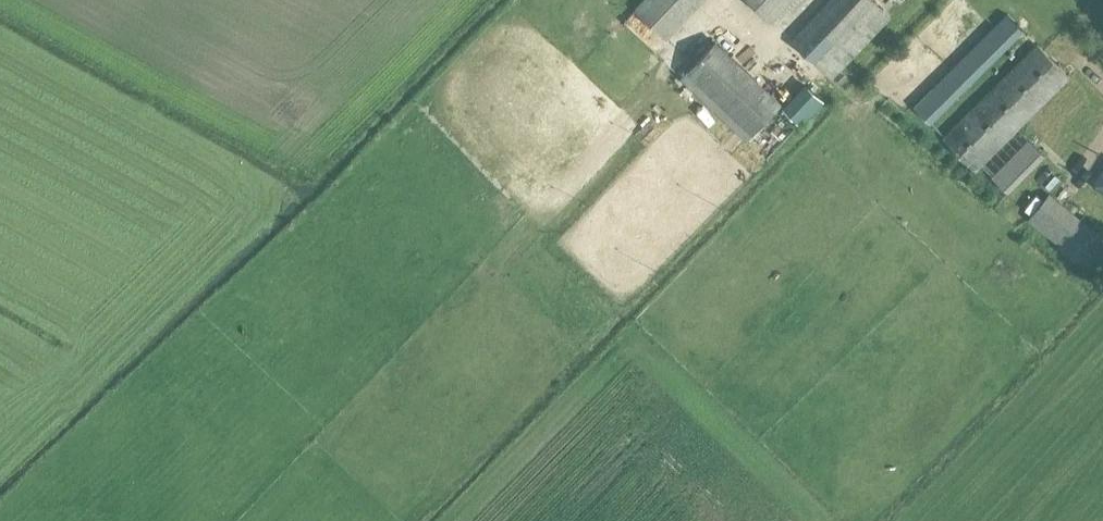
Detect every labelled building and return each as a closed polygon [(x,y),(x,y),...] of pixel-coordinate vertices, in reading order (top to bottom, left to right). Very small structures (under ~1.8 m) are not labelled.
[(635,8),(650,23),(668,40),(697,9),(705,0),(643,0),(642,2),(635,8)] [(771,23),(793,0),(747,0),(771,23)] [(892,15),(876,0),(828,0),(791,39),(832,78),(892,15)] [(994,25),(914,106),(932,124),(977,80),(1021,36),(1026,31),(1024,29),(1019,23),(1012,17),(1007,12),(994,25)] [(748,140),(783,102),(716,40),(681,78),(748,140)] [(965,115),(943,137),(954,149),(956,151),(959,153),(960,154),(972,166),(976,171),(1069,79),(1071,76),(1069,75),(1064,69),(1050,55),(1038,43),(991,90),(965,115)] [(881,83),(898,102),(920,83),(912,74),(921,66),(911,55),(881,83)] [(801,123),(823,100),(808,86),(786,109),(801,123)] [(1009,192),(1045,156),(1029,139),(992,176),(1009,192)] [(1082,183),(1101,164),(1092,155),(1073,174),(1082,183)] [(1093,184),(1102,191),(1102,170),(1093,184)] [(1029,219),(1029,220),(1030,220),(1039,228),(1044,232),(1057,243),(1065,249),(1085,265),(1086,267),(1087,266),(1102,248),(1102,247),(1102,237),(1069,210),(1052,196),(1050,194),(1048,196),(1029,219)]
